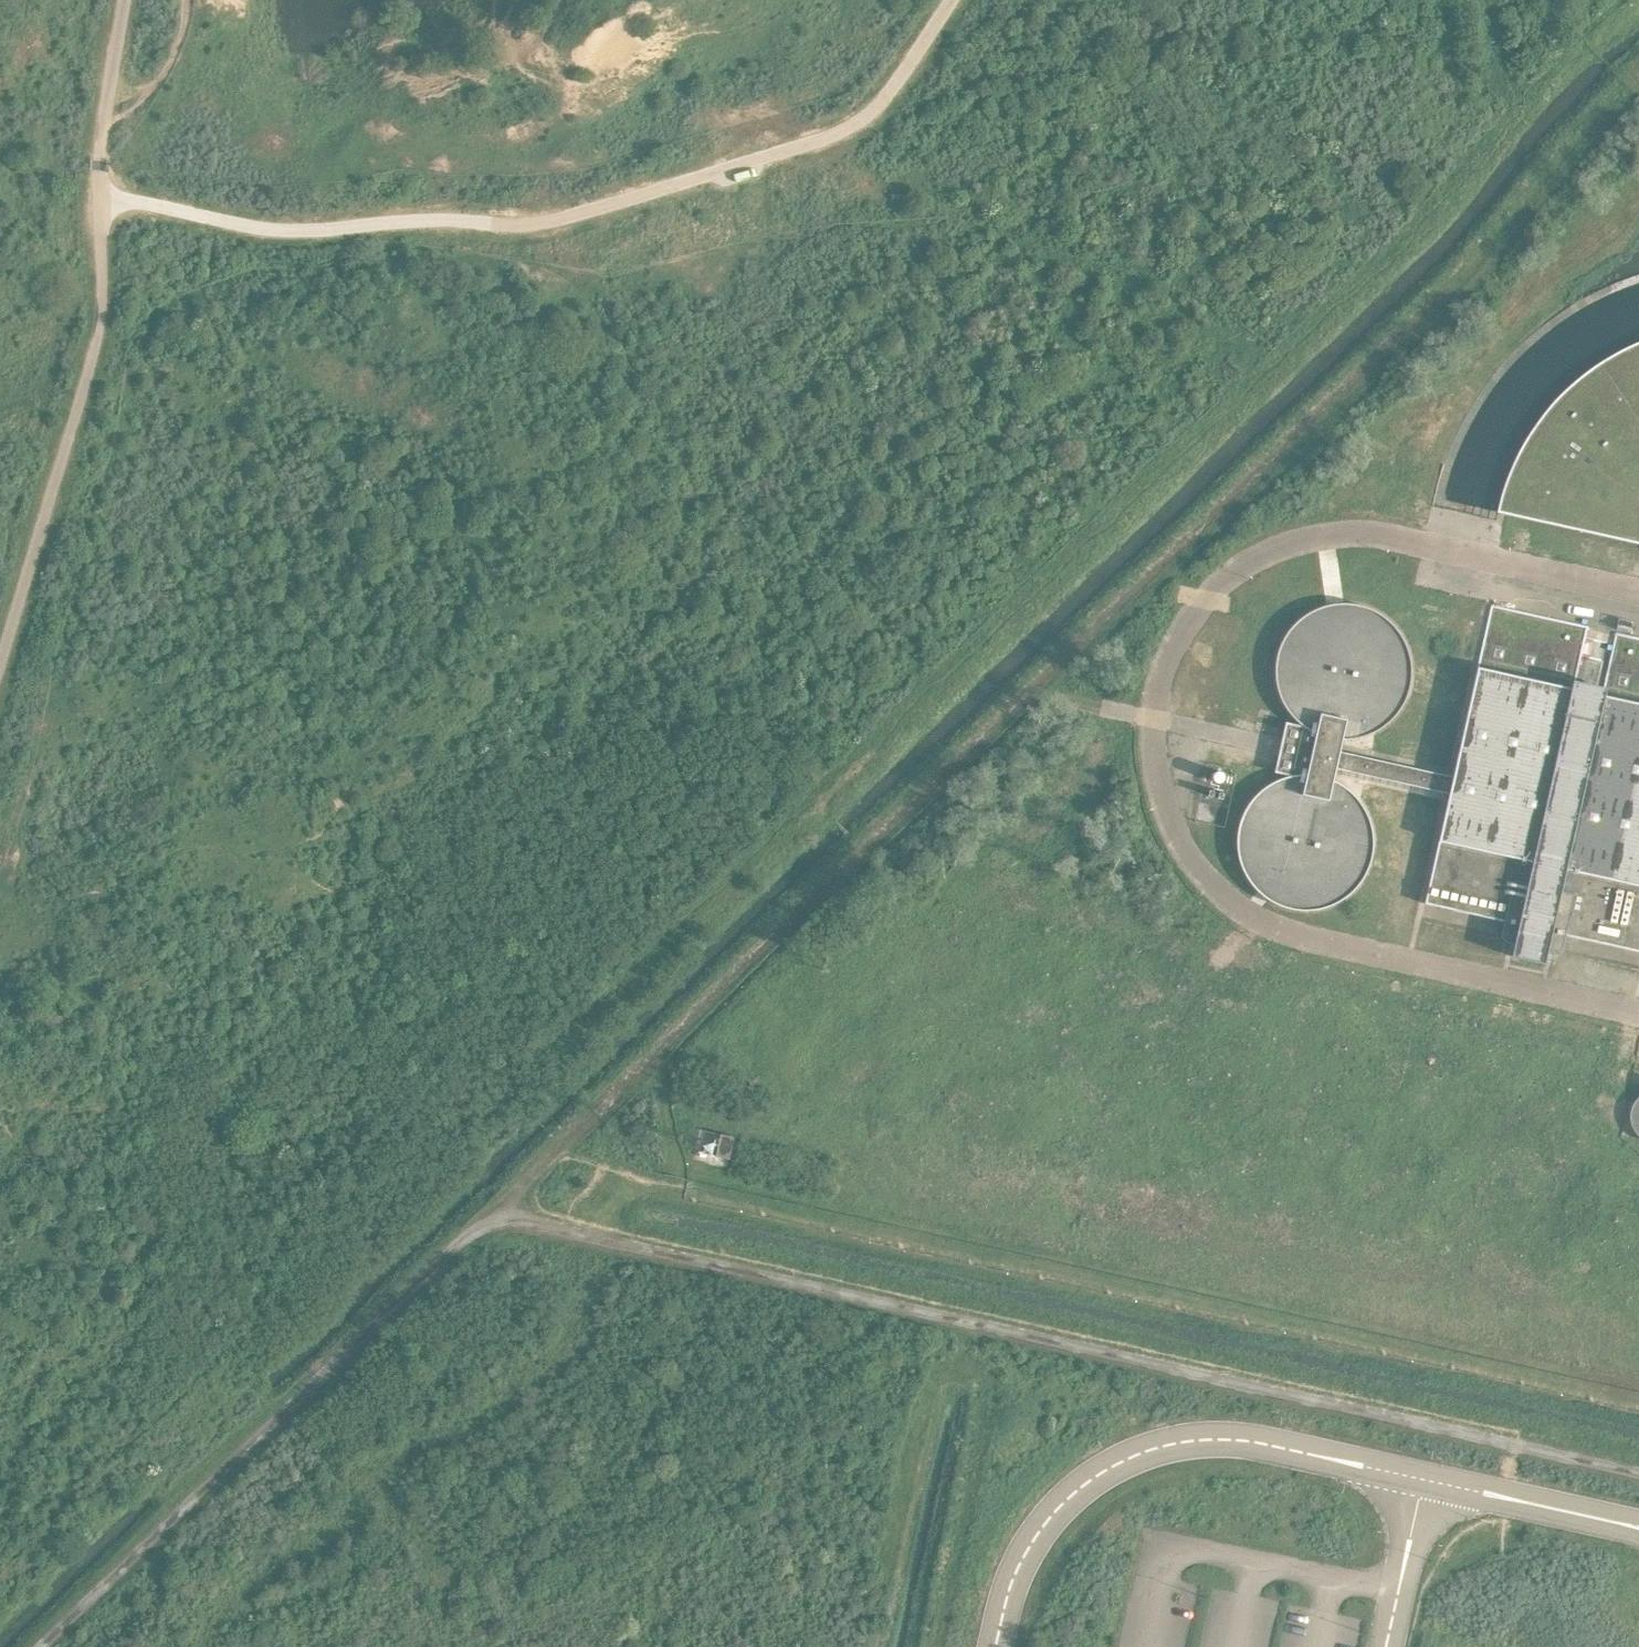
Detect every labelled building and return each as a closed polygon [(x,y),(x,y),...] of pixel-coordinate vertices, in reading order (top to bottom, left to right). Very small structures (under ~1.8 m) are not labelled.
[(1634,343),(1626,347),(1618,351),(1610,355),(1602,360),(1595,365),(1587,370),(1580,375),(1573,381),(1567,387),(1560,394),(1554,400),(1548,407),(1542,414),(1537,421),(1532,429),(1527,436),(1522,444),(1518,452),(1514,460),(1510,468),(1507,477),(1504,485),(1501,494),(1499,502),(1497,511),(1638,543),(1638,341),(1634,343)] [(1236,842),(1238,859),(1245,874),(1254,888),(1267,899),(1282,906),(1297,909),(1312,910),(1326,907),(1339,901),(1351,892),(1361,881),(1368,868),(1372,853),(1373,838),(1371,823),(1365,809),(1357,797),(1346,786),(1333,779),(1335,768),(1361,773),(1442,791),(1448,793),(1424,902),(1424,903),(1503,920),(1500,934),(1500,936),(1502,938),(1505,940),(1508,942),(1513,944),(1510,955),(1544,963),(1547,952),(1552,952),(1555,951),(1558,951),(1562,950),(1562,948),(1565,934),(1638,951),(1638,637),(1614,631),(1601,694),(1573,687),(1587,625),(1490,604),(1476,666),(1452,775),(1446,774),(1357,755),(1339,750),(1342,739),(1358,737),(1373,732),(1385,724),(1395,714),(1403,702),(1409,689),(1411,675),(1410,659),(1406,643),(1398,629),(1386,618),(1373,609),(1358,604),(1343,602),(1328,604),(1314,608),(1301,616),(1291,626),(1282,639),(1277,652),(1274,668),(1276,684),(1281,699),(1289,713),(1300,724),(1285,721),(1281,737),(1277,754),(1274,771),(1289,775),(1275,780),(1262,788),(1251,799),(1243,812),(1238,827),(1236,842)] [(1636,1096),(1631,1104),(1629,1114),(1630,1123),(1634,1132),(1638,1136),(1638,1095),(1636,1096)] [(728,1158),(733,1136),(720,1133),(715,1155),(728,1158)]
